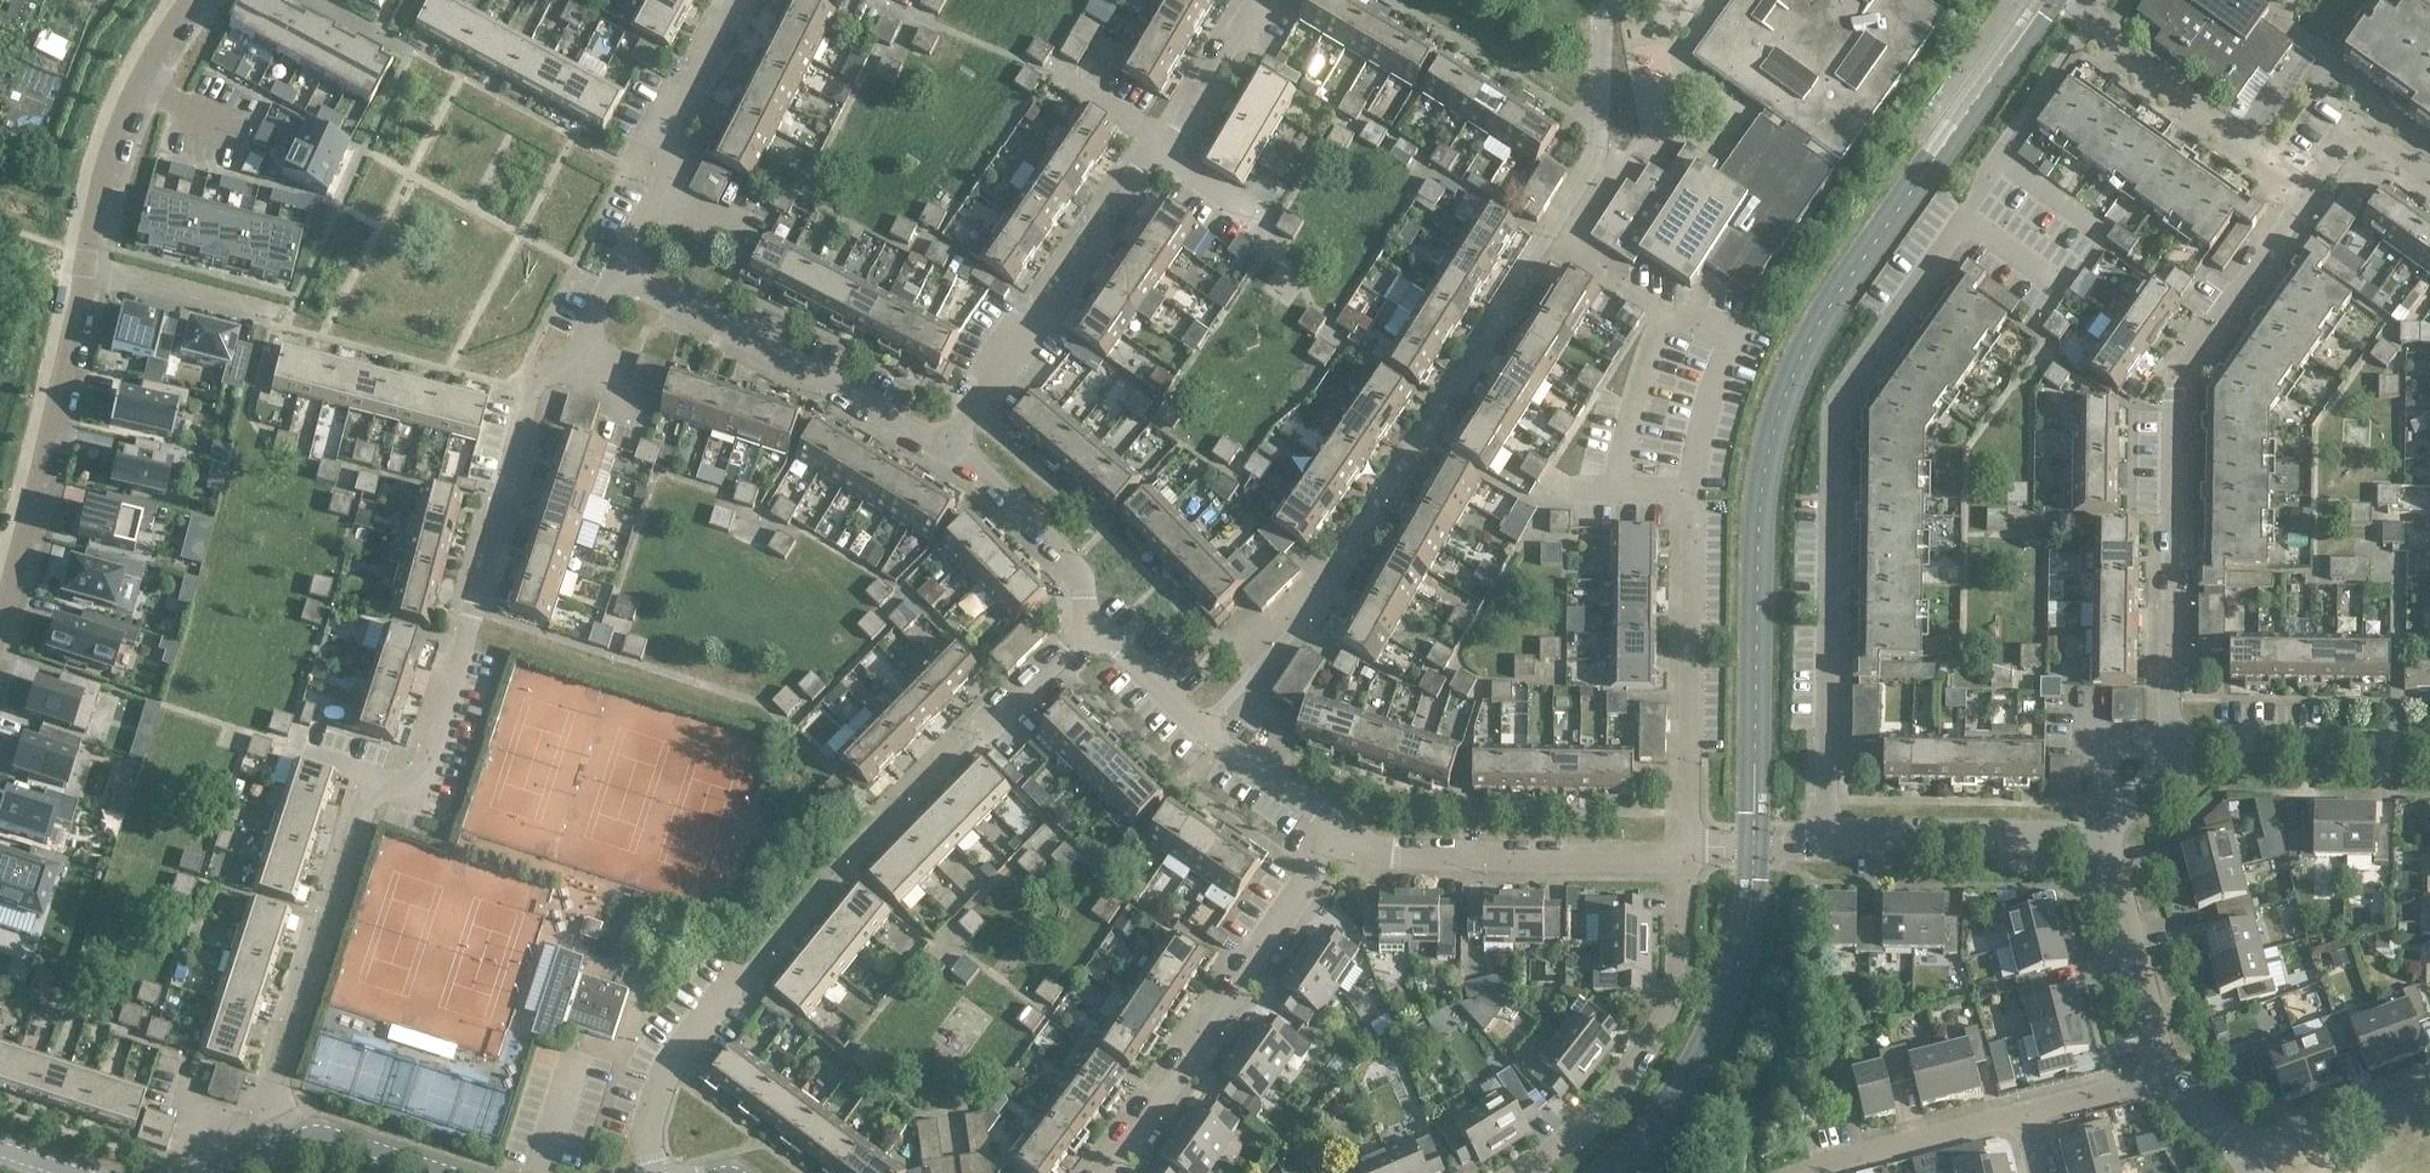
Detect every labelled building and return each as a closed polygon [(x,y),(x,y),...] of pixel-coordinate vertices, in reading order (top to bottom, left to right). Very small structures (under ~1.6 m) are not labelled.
[(228,28),(252,41),(275,0),(244,0),(228,28)] [(252,41),(276,54),(299,11),(279,0),(275,0),(252,41)] [(381,11),(387,0),(361,0),(381,11)] [(440,44),(461,5),(452,0),(433,0),(417,31),(440,44)] [(692,0),(646,0),(644,4),(682,25),(695,2),(692,0)] [(809,0),(796,0),(791,8),(784,5),(779,16),(825,39),(837,15),(809,0)] [(930,11),(936,0),(924,0),(921,6),(930,11)] [(930,11),(939,16),(947,0),(936,0),(930,11)] [(1086,13),(1104,24),(1114,7),(1102,0),(1094,0),(1086,13)] [(1163,4),(1200,26),(1214,3),(1210,0),(1165,0),(1163,4)] [(1299,21),(1322,35),(1343,0),(1312,0),(1299,21)] [(1349,0),(1343,0),(1322,35),(1345,49),(1368,11),(1349,0)] [(1721,168),(1728,172),(1721,183),(1748,201),(1705,266),(1748,293),(1945,16),(1922,0),(1735,0),(1693,59),(1762,108),(1721,168)] [(2136,15),(2162,33),(2155,44),(2193,71),(2236,102),(2250,82),(2258,71),(2270,78),(2284,58),(2293,45),(2261,22),(2269,11),(2253,0),(2147,0),(2136,15)] [(2346,52),(2347,53),(2344,58),(2343,57),(2341,59),(2350,65),(2350,64),(2360,71),(2359,72),(2361,74),(2362,73),(2372,80),(2371,81),(2385,90),(2386,90),(2395,97),(2413,111),(2409,118),(2416,123),(2416,122),(2426,129),(2425,130),(2427,131),(2428,131),(2429,132),(2429,16),(2412,3),(2414,0),(2384,0),(2368,21),(2374,25),(2370,31),(2364,28),(2346,52)] [(570,26),(580,8),(571,3),(562,22),(570,26)] [(682,25),(644,4),(632,28),(670,49),(682,25)] [(1200,26),(1163,4),(1149,27),(1187,49),(1200,26)] [(484,18),(461,5),(440,44),(464,56),(484,18)] [(589,13),(580,8),(570,26),(579,31),(589,13)] [(299,11),(276,54),(299,66),(322,23),(299,11)] [(1391,24),(1368,11),(1345,49),(1368,62),(1391,24)] [(825,39),(779,16),(773,27),(779,31),(773,43),(813,62),(825,39)] [(508,30),(484,18),(464,56),(487,69),(508,30)] [(877,29),(895,38),(900,29),(882,20),(877,29)] [(322,23),(299,66),(322,79),(345,35),(322,23)] [(1414,38),(1391,24),(1368,62),(1392,76),(1414,38)] [(1187,49),(1149,27),(1135,50),(1173,72),(1187,49)] [(877,29),(875,33),(872,38),(891,47),(895,38),(877,29)] [(922,29),(917,38),(935,47),(940,38),(922,29)] [(531,43),(508,30),(487,69),(510,81),(531,43)] [(345,35),(322,79),(345,91),(368,48),(345,35)] [(1080,43),(1071,37),(1061,55),(1069,60),(1080,43)] [(917,38),(912,47),(931,56),(935,47),(917,38)] [(1437,51),(1414,38),(1392,76),(1415,89),(1437,51)] [(1032,47),(1049,59),(1055,51),(1038,39),(1032,47)] [(641,64),(651,46),(641,42),(632,59),(641,64)] [(555,56),(531,43),(510,81),(534,94),(555,56)] [(813,62),(773,43),(767,55),(761,52),(755,63),(801,86),(813,62)] [(1069,60),(1078,65),(1086,52),(1088,48),(1080,43),(1069,60)] [(660,51),(651,46),(641,64),(650,69),(660,51)] [(1043,67),(1049,59),(1032,47),(1026,56),(1043,67)] [(368,48),(345,91),(369,104),(392,61),(368,48)] [(1173,72),(1135,50),(1121,73),(1160,95),(1173,72)] [(578,68),(555,56),(534,94),(557,107),(578,68)] [(1284,68),(1267,57),(1261,66),(1262,67),(1279,77),(1284,68)] [(1423,94),(1445,108),(1469,71),(1446,57),(1423,94)] [(885,58),(880,67),(899,76),(903,67),(894,62),(885,58)] [(240,65),(229,59),(223,70),(234,75),(240,65)] [(801,86),(755,63),(749,74),(756,78),(750,90),(789,110),(801,86)] [(240,65),(234,75),(245,81),(251,70),(240,65)] [(880,67),(875,76),(894,85),(899,76),(880,67)] [(601,81),(578,68),(557,107),(581,119),(601,81)] [(1026,68),(1015,85),(1023,90),(1035,74),(1026,68)] [(1301,78),(1284,68),(1279,77),(1296,87),(1301,78)] [(1491,86),(1469,71),(1445,108),(1468,123),(1491,86)] [(1258,72),(1245,95),(1282,117),(1296,94),(1258,72)] [(1035,74),(1023,90),(1032,96),(1043,79),(1035,74)] [(2059,138),(2070,146),(2080,153),(2077,158),(2113,183),(2116,178),(2127,186),(2137,193),(2134,198),(2170,224),(2173,219),(2194,234),(2191,239),(2210,252),(2234,218),(2240,222),(2211,263),(2223,271),(2267,209),(2255,201),(2252,205),(2246,201),(2249,197),(2241,190),(2238,195),(2195,165),(2198,161),(2184,151),(2181,154),(2138,124),(2141,120),(2126,110),(2124,114),(2081,83),(2084,79),(2076,74),(2037,129),(2056,143),(2059,138)] [(625,93),(601,81),(581,119),(604,132),(625,93)] [(275,84),(270,94),(280,100),(286,89),(275,84)] [(1514,100),(1491,86),(1468,123),(1490,137),(1514,100)] [(286,89),(280,100),(291,106),(297,95),(286,89)] [(789,110),(750,90),(743,102),(737,98),(731,110),(777,134),(789,110)] [(1358,100),(1349,94),(1339,112),(1347,117),(1358,100)] [(1282,117),(1245,95),(1231,118),(1269,140),(1282,117)] [(1367,105),(1358,100),(1347,117),(1356,122),(1363,111),(1367,105)] [(1537,114),(1514,100),(1490,137),(1513,152),(1537,114)] [(1034,107),(1026,119),(1033,124),(1041,112),(1034,107)] [(1082,107),(1067,129),(1104,154),(1119,132),(1082,107)] [(322,109),(316,119),(327,125),(332,114),(322,109)] [(777,134),(731,110),(726,121),(732,124),(726,136),(765,157),(777,134)] [(332,114),(327,125),(337,131),(343,120),(332,114)] [(1559,129),(1537,114),(1513,152),(1536,166),(1540,159),(1559,129)] [(1269,140),(1231,118),(1217,141),(1255,164),(1269,140)] [(1370,122),(1365,131),(1382,142),(1387,133),(1370,122)] [(274,129),(262,124),(257,135),(268,140),(274,129)] [(348,146),(304,126),(292,151),(337,171),(348,146)] [(1327,144),(1336,149),(1346,132),(1337,126),(1327,144)] [(1104,154),(1067,129),(1052,151),(1089,176),(1104,154)] [(1365,131),(1361,138),(1359,140),(1377,150),(1382,142),(1365,131)] [(1346,132),(1336,149),(1337,150),(1344,154),(1355,137),(1346,132)] [(268,140),(257,135),(252,146),(263,151),(268,140)] [(765,157),(726,136),(720,148),(713,145),(707,157),(735,172),(753,181),(765,157)] [(1255,164),(1217,141),(1204,164),(1241,187),(1255,164)] [(1401,141),(1395,149),(1412,160),(1418,152),(1401,141)] [(1441,145),(1435,155),(1430,163),(1439,168),(1450,151),(1441,145)] [(1641,255),(1691,288),(1705,266),(1748,201),(1721,183),(1728,172),(1721,168),(1714,177),(1711,175),(1718,164),(1688,145),(1667,177),(1650,167),(1636,188),(1627,183),(1591,238),(1634,266),(1641,255)] [(2026,145),(2018,157),(2027,163),(2036,152),(2026,145)] [(1412,160),(1395,149),(1390,158),(1407,169),(1412,160)] [(337,171),(292,151),(281,176),(325,196),(337,171)] [(1089,176),(1052,151),(1037,173),(1074,198),(1089,176)] [(1447,174),(1458,156),(1450,151),(1439,168),(1447,174)] [(1567,176),(1545,162),(1515,209),(1537,223),(1567,176)] [(2046,162),(2039,171),(2046,177),(2053,167),(2046,162)] [(705,163),(690,191),(704,198),(719,170),(705,163)] [(171,165),(168,176),(179,179),(182,168),(171,165)] [(182,168),(179,179),(191,182),(194,171),(182,168)] [(733,177),(719,170),(704,198),(718,205),(733,177)] [(1074,198),(1037,173),(1023,195),(1059,220),(1074,198)] [(1468,184),(1485,195),(1490,186),(1474,176),(1468,184)] [(221,178),(218,190),(230,193),(233,181),(221,178)] [(1429,180),(1423,189),(1440,199),(1446,191),(1429,180)] [(233,181),(230,193),(242,196),(245,184),(233,181)] [(1507,197),(1490,186),(1485,195),(1501,206),(1507,197)] [(789,193),(780,189),(771,207),(780,212),(789,193)] [(1440,199),(1423,189),(1418,197),(1435,208),(1440,199)] [(2313,245),(2309,242),(2300,254),(2304,257),(2300,263),(2296,260),(2290,268),(2294,271),(2264,314),(2259,311),(2254,318),(2249,325),(2254,329),(2223,371),(2218,368),(2213,375),(2208,382),(2213,386),(2207,395),(2206,417),(2201,417),(2201,426),(2201,435),(2206,435),(2205,487),(2200,487),(2200,496),(2200,504),(2205,505),(2204,557),(2199,557),(2199,567),(2204,567),(2204,574),(2199,574),(2199,589),(2204,588),(2204,598),(2199,599),(2198,654),(2224,654),(2225,599),(2225,589),(2273,590),(2273,575),(2225,575),(2225,567),(2267,568),(2268,544),(2262,544),(2263,531),(2263,518),(2268,518),(2269,496),(2269,475),(2263,474),(2264,462),(2264,448),(2269,449),(2270,427),(2270,414),(2282,396),(2278,393),(2285,383),(2293,372),(2297,375),(2310,357),(2323,340),(2318,336),(2326,326),(2333,315),(2338,319),(2351,299),(2318,275),(2322,269),(2360,297),(2368,285),(2330,257),(2336,249),(2368,204),(2347,189),(2314,234),(2319,237),(2313,245)] [(2360,226),(2382,241),(2407,205),(2386,190),(2360,226)] [(272,191),(269,203),(281,206),(284,194),(272,191)] [(780,212),(783,213),(789,216),(798,198),(789,193),(780,212)] [(284,194),(281,206),(293,209),(296,197),(284,194)] [(1059,220),(1023,195),(1008,217),(1044,242),(1059,220)] [(146,198),(134,245),(160,252),(173,205),(146,198)] [(1146,224),(1182,249),(1193,256),(1208,234),(1161,202),(1146,224)] [(173,205),(160,252),(186,259),(198,211),(173,205)] [(938,210),(929,205),(920,223),(929,228),(938,210)] [(2429,221),(2407,205),(2382,241),(2403,257),(2429,221)] [(1520,229),(1482,206),(1468,228),(1505,252),(1520,229)] [(947,214),(938,210),(929,228),(938,233),(947,214)] [(198,211),(186,259),(211,265),(224,218),(198,211)] [(1276,230),(1285,236),(1295,218),(1286,213),(1276,230)] [(1044,242),(1008,217),(993,239),(1029,264),(1044,242)] [(224,218),(211,265),(237,272),(249,225),(224,218)] [(895,227),(913,236),(918,227),(900,218),(899,219),(895,227)] [(1285,236),(1293,241),(1304,223),(1295,218),(1285,236)] [(2429,221),(2403,257),(2425,272),(2429,265),(2429,221)] [(1182,249),(1146,224),(1131,246),(1167,271),(1182,249)] [(249,225),(237,272),(262,279),(274,231),(249,225)] [(909,245),(913,236),(895,227),(891,236),(909,245)] [(2138,243),(2116,227),(2107,241),(2129,257),(2138,243)] [(1505,252),(1468,228),(1453,250),(1491,274),(1505,252)] [(274,231),(262,279),(289,286),(301,238),(274,231)] [(795,248),(771,236),(755,268),(745,263),(738,277),(760,288),(763,282),(775,288),(795,248)] [(1233,245),(1250,256),(1256,248),(1239,236),(1233,245)] [(1029,264),(993,239),(978,261),(1014,286),(1029,264)] [(953,251),(935,242),(930,250),(948,261),(953,251)] [(1244,265),(1250,256),(1233,245),(1228,253),(1244,265)] [(1167,271),(1131,246),(1116,268),(1152,293),(1167,271)] [(818,260),(795,248),(775,288),(788,294),(784,301),(796,306),(818,260)] [(924,260),(935,266),(943,270),(944,270),(948,261),(930,250),(924,260)] [(1491,274),(1453,250),(1439,273),(1477,297),(1491,274)] [(842,272),(818,260),(796,306),(807,312),(810,305),(822,312),(842,272)] [(1960,278),(1956,284),(1951,281),(1945,289),(1950,292),(1919,335),(1915,332),(1904,347),(1909,350),(1879,392),(1874,389),(1864,403),(1868,407),(1863,415),(1862,438),(1857,438),(1856,456),(1862,456),(1861,508),(1856,508),(1855,525),(1861,525),(1860,577),(1855,577),(1854,595),(1860,595),(1860,647),(1854,648),(1854,658),(1859,658),(1860,665),(1853,665),(1853,680),(1859,679),(1859,690),(1853,689),(1852,745),(1878,745),(1880,680),(1935,681),(1936,666),(1880,665),(1880,658),(1922,659),(1922,636),(1917,635),(1917,609),(1923,609),(1923,566),(1918,566),(1918,540),(1924,540),(1924,495),(1919,495),(1919,469),(1924,469),(1925,436),(1937,417),(1933,414),(1948,393),(1952,396),(1978,360),(1973,357),(1989,336),(1993,339),(2007,321),(1973,296),(1977,290),(2011,315),(2019,304),(2020,303),(1964,263),(1956,275),(1960,278)] [(1152,293),(1116,268),(1101,290),(1137,315),(1152,293)] [(993,280),(977,269),(971,278),(987,289),(993,280)] [(1601,292),(1564,269),(1550,292),(1587,315),(1601,292)] [(2164,286),(2172,292),(2184,275),(2175,270),(2164,286)] [(866,284),(842,272),(822,312),(835,318),(832,324),(843,330),(866,284)] [(1477,297),(1439,273),(1425,295),(1462,319),(1477,297)] [(2192,281),(2184,275),(2172,292),(2180,298),(2192,281)] [(1216,286),(1207,299),(1224,310),(1233,297),(1239,289),(1222,277),(1216,285),(1216,286)] [(993,280),(987,289),(990,291),(1004,300),(1010,292),(1008,290),(993,280)] [(2144,280),(2129,302),(2165,327),(2180,306),(2144,280)] [(889,296),(866,284),(843,330),(854,336),(857,329),(869,335),(889,296)] [(2073,285),(2069,292),(2082,301),(2086,295),(2073,285)] [(1412,288),(1398,310),(1448,342),(1462,319),(1425,295),(1412,288)] [(1137,315),(1101,290),(1086,312),(1122,337),(1137,315)] [(1587,315),(1550,292),(1536,314),(1573,338),(1587,315)] [(2378,294),(2372,303),(2381,309),(2387,300),(2378,294)] [(913,308),(889,296),(869,335),(882,341),(878,348),(889,354),(913,308)] [(2165,327),(2129,302),(2113,324),(2149,349),(2165,327)] [(1627,303),(1622,312),(1639,323),(1645,314),(1627,303)] [(172,338),(160,335),(164,319),(121,308),(111,350),(167,365),(179,318),(178,317),(172,338)] [(936,320),(913,308),(889,354),(900,359),(904,353),(916,359),(936,320)] [(1356,313),(1347,308),(1336,325),(1345,331),(1356,313)] [(1310,309),(1310,310),(1304,318),(1321,329),(1327,321),(1310,309)] [(1448,342),(1398,310),(1384,333),(1396,340),(1434,364),(1448,342)] [(1122,337),(1086,312),(1071,334),(1107,359),(1122,337)] [(1634,332),(1639,323),(1622,312),(1616,321),(1634,332)] [(1364,319),(1356,313),(1345,331),(1354,336),(1364,319)] [(1573,338),(1536,314),(1521,336),(1558,360),(1573,338)] [(2063,320),(2054,314),(2043,330),(2051,336),(2063,320)] [(1321,329),(1304,318),(1298,326),(1315,338),(1321,329)] [(960,332),(936,320),(916,359),(928,365),(924,372),(947,383),(954,369),(944,364),(960,332)] [(2071,326),(2063,320),(2051,336),(2059,342),(2071,326)] [(190,323),(181,356),(202,361),(201,365),(211,368),(212,364),(227,368),(222,384),(222,385),(239,390),(250,350),(234,346),(237,335),(190,323)] [(2149,349),(2113,324),(2098,345),(2133,371),(2149,349)] [(2400,324),(2400,325),(2400,344),(2410,344),(2410,324),(2400,324)] [(2420,345),(2421,324),(2410,324),(2410,344),(2420,345)] [(1558,360),(1521,336),(1507,359),(1544,382),(1558,360)] [(1319,340),(1319,341),(1308,357),(1316,363),(1328,346),(1319,340)] [(1434,364),(1396,340),(1382,363),(1420,387),(1434,364)] [(1087,352),(1070,341),(1064,350),(1081,361),(1087,352)] [(2382,341),(2376,349),(2392,361),(2398,352),(2382,341)] [(2133,371),(2098,345),(2082,367),(2118,393),(2133,371)] [(1336,352),(1328,346),(1316,363),(1324,369),(1325,369),(1336,352)] [(271,390),(297,396),(307,354),(282,347),(271,390)] [(2392,361),(2376,349),(2370,357),(2386,369),(2392,361)] [(1087,352),(1081,361),(1097,372),(1103,363),(1087,352)] [(333,360),(307,354),(297,396),(322,403),(333,360)] [(641,355),(641,356),(636,371),(667,380),(671,365),(641,355)] [(1544,382),(1507,359),(1493,381),(1530,405),(1544,382)] [(359,367),(333,360),(322,403),(348,410),(359,367)] [(2049,371),(2066,383),(2071,375),(2055,363),(2049,371)] [(385,373),(359,367),(348,410),(374,416),(385,373)] [(677,367),(665,403),(661,416),(687,424),(701,382),(688,378),(690,371),(677,367)] [(1604,378),(1587,367),(1582,375),(1599,386),(1604,378)] [(1147,386),(1155,392),(1167,375),(1158,369),(1147,386)] [(667,380),(636,371),(632,385),(641,389),(662,395),(667,380)] [(1377,371),(1362,393),(1398,418),(1413,396),(1377,371)] [(2043,379),(2060,391),(2066,383),(2049,371),(2043,379)] [(410,380),(385,373),(374,416),(399,423),(410,380)] [(1175,381),(1167,375),(1155,392),(1164,398),(1175,381)] [(1576,383),(1593,395),(1594,395),(1599,386),(1582,375),(1576,383)] [(2389,378),(2379,377),(2379,378),(2379,398),(2389,398),(2389,378)] [(2389,378),(2389,398),(2399,399),(2399,378),(2389,378)] [(167,379),(166,385),(176,388),(177,381),(167,379)] [(436,387),(410,380),(399,423),(425,429),(436,387)] [(714,386),(701,382),(687,424),(712,432),(728,383),(716,380),(714,386)] [(1530,405),(1493,381),(1478,404),(1516,427),(1530,405)] [(740,387),(728,383),(712,432),(738,440),(751,398),(738,394),(740,387)] [(186,409),(189,393),(151,384),(148,398),(117,392),(109,425),(171,439),(178,407),(186,409)] [(462,393),(436,387),(425,429),(451,436),(462,393)] [(1145,397),(1137,391),(1125,408),(1134,414),(1145,397)] [(487,400),(462,393),(451,436),(477,443),(487,400)] [(1060,410),(1039,393),(1017,420),(1008,413),(998,425),(1017,441),(1022,436),(1032,444),(1060,410)] [(1398,418),(1362,393),(1347,415),(1383,440),(1398,418)] [(561,425),(576,430),(586,400),(571,395),(561,425)] [(763,402),(751,398),(738,440),(763,449),(778,399),(766,395),(763,402)] [(1153,403),(1145,397),(1134,414),(1142,419),(1153,403)] [(790,403),(778,399),(763,449),(789,457),(802,415),(788,410),(790,403)] [(601,405),(586,400),(576,430),(591,435),(597,415),(601,405)] [(1162,409),(1179,420),(1185,412),(1168,400),(1162,409)] [(1516,427),(1478,404),(1464,426),(1501,449),(1516,427)] [(2305,405),(2295,418),(2308,428),(2318,415),(2305,405)] [(2075,406),(2075,433),(2118,434),(2118,407),(2075,406)] [(1173,429),(1179,420),(1162,409),(1156,417),(1173,429)] [(1081,427),(1060,410),(1032,444),(1043,453),(1038,459),(1048,467),(1081,427)] [(1576,422),(1559,411),(1554,419),(1571,430),(1576,422)] [(1383,440),(1347,415),(1332,436),(1368,462),(1383,440)] [(1548,428),(1565,439),(1571,430),(1554,419),(1548,428)] [(819,423),(796,460),(819,474),(846,430),(836,424),(832,430),(819,423)] [(1501,449),(1464,426),(1450,448),(1487,472),(1501,449)] [(1101,445),(1081,427),(1048,467),(1057,475),(1062,470),(1072,478),(1101,445)] [(857,437),(846,430),(819,474),(842,488),(865,450),(854,443),(857,437)] [(566,432),(566,433),(557,459),(599,472),(611,476),(619,450),(608,447),(566,432)] [(287,435),(278,433),(273,453),(283,455),(287,435)] [(2118,434),(2075,433),(2074,460),(2118,461),(2118,434)] [(287,435),(283,455),(292,458),(297,438),(287,435)] [(1368,462),(1332,436),(1317,458),(1353,483),(1368,462)] [(1224,439),(1218,447),(1235,458),(1241,450),(1224,439)] [(642,441),(638,451),(658,457),(661,447),(642,441)] [(212,443),(209,457),(227,461),(230,447),(212,443)] [(356,443),(351,462),(351,463),(361,465),(366,445),(356,443)] [(371,468),(376,448),(366,445),(361,465),(371,468)] [(1122,462),(1101,445),(1072,478),(1083,487),(1078,492),(1088,500),(1122,462)] [(110,485),(163,497),(170,466),(189,470),(193,455),(159,447),(155,461),(118,452),(110,485)] [(1235,458),(1218,447),(1212,455),(1229,467),(1235,458)] [(667,449),(662,462),(672,465),(676,452),(667,449)] [(877,458),(865,450),(842,488),(865,502),(891,458),(880,451),(877,458)] [(658,457),(638,451),(635,461),(655,467),(658,457)] [(1255,455),(1249,463),(1266,474),(1272,466),(1255,455)] [(1531,456),(1526,463),(1543,474),(1548,466),(1531,456)] [(902,465),(891,458),(865,502),(887,516),(910,478),(898,471),(902,465)] [(1353,483),(1317,458),(1302,480),(1338,505),(1353,483)] [(1444,458),(1443,458),(1430,481),(1468,503),(1482,480),(1444,458)] [(599,472),(557,459),(549,484),(591,498),(599,472)] [(2118,461),(2074,460),(2074,487),(2118,488),(2118,461)] [(320,461),(319,465),(316,481),(325,483),(331,463),(320,461)] [(212,462),(211,469),(214,478),(223,480),(226,466),(212,462)] [(1142,479),(1122,462),(1088,500),(1097,508),(1102,503),(1114,513),(1142,479)] [(340,465),(331,463),(325,483),(335,486),(340,465)] [(1266,474),(1249,463),(1244,471),(1253,478),(1260,483),(1266,474)] [(1520,472),(1537,483),(1543,474),(1526,463),(1520,472)] [(359,472),(356,482),(376,487),(379,477),(359,472)] [(1223,475),(1222,476),(1210,492),(1219,498),(1231,481),(1223,475)] [(921,485),(910,478),(887,516),(910,530),(936,485),(925,478),(921,485)] [(457,479),(454,489),(474,494),(477,484),(457,479)] [(1338,505),(1302,480),(1287,502),(1323,527),(1338,505)] [(1239,487),(1231,481),(1219,498),(1228,503),(1239,487)] [(1468,503),(1430,481),(1416,504),(1455,526),(1468,503)] [(354,492),(374,497),(376,487),(356,482),(354,492)] [(591,498),(549,484),(541,509),(583,523),(591,498)] [(740,484),(737,493),(734,503),(744,506),(750,487),(740,484)] [(947,492),(936,485),(910,530),(933,543),(957,506),(943,498),(947,492)] [(1946,485),(1946,495),(1961,495),(1962,485),(1946,485)] [(2007,506),(2017,506),(2017,485),(2007,485),(2007,504),(2007,506)] [(2027,485),(2017,485),(2017,506),(2027,506),(2028,485),(2027,485)] [(638,487),(634,500),(643,502),(646,490),(638,487)] [(759,491),(750,487),(744,506),(753,509),(759,491)] [(2118,488),(2074,487),(2073,514),(2117,514),(2118,488)] [(2377,508),(2387,508),(2388,487),(2377,487),(2377,508)] [(2388,487),(2387,508),(2398,508),(2398,488),(2388,487)] [(420,488),(412,514),(455,525),(462,499),(420,488)] [(1171,508),(1152,489),(1120,519),(1131,530),(1126,535),(1135,544),(1171,508)] [(343,497),(333,494),(328,514),(338,516),(343,497)] [(343,497),(338,516),(347,519),(353,499),(343,497)] [(790,504),(781,498),(771,515),(780,521),(790,504)] [(77,537),(133,552),(139,530),(150,533),(153,521),(156,507),(127,500),(123,514),(85,504),(77,537)] [(1323,527),(1287,502),(1272,524),(1308,549),(1323,527)] [(799,509),(790,504),(780,521),(788,526),(799,509)] [(1455,526),(1416,504),(1403,527),(1442,549),(1455,526)] [(2351,516),(2371,516),(2371,506),(2351,505),(2351,516)] [(710,527),(720,530),(726,511),(716,507),(710,527)] [(1190,527),(1171,508),(1135,544),(1144,553),(1149,548),(1158,558),(1190,527)] [(583,523),(541,509),(533,535),(575,548),(583,523)] [(358,511),(354,525),(363,528),(367,513),(358,511)] [(736,514),(726,511),(720,530),(729,533),(736,514)] [(1987,511),(1987,521),(2007,521),(2007,511),(1987,511)] [(1550,523),(1571,523),(1571,513),(1551,513),(1550,523)] [(455,525),(412,514),(406,539),(449,551),(455,525)] [(2296,514),(2296,530),(2310,530),(2310,514),(2296,514)] [(1527,527),(1510,516),(1505,525),(1523,535),(1527,527)] [(2371,526),(2371,516),(2351,516),(2351,526),(2371,526)] [(193,518),(190,532),(208,537),(212,523),(193,518)] [(982,529),(971,518),(939,549),(958,568),(996,532),(987,524),(982,529)] [(2007,521),(1987,521),(1987,531),(2007,532),(2007,521)] [(1550,533),(1568,533),(1571,533),(1571,523),(1550,523),(1550,533)] [(2023,524),(2022,539),(2022,544),(2032,544),(2033,524),(2023,524)] [(2033,524),(2032,544),(2043,545),(2043,524),(2033,524)] [(2383,545),(2393,545),(2393,524),(2383,524),(2383,545)] [(2402,525),(2393,524),(2393,545),(2402,545),(2402,525)] [(1500,534),(1517,544),(1523,535),(1505,525),(1500,534)] [(2095,525),(2095,552),(2139,553),(2139,526),(2095,525)] [(1208,546),(1190,527),(1158,558),(1168,568),(1163,573),(1172,582),(1208,546)] [(1271,527),(1263,534),(1276,548),(1284,540),(1271,527)] [(1442,549),(1403,527),(1390,550),(1428,572),(1442,549)] [(1657,530),(1614,529),(1613,556),(1657,557),(1657,530)] [(768,550),(777,555),(788,538),(779,532),(768,550)] [(1005,541),(996,532),(958,568),(977,587),(1009,556),(999,547),(1005,541)] [(575,548),(533,535),(525,560),(567,574),(575,548)] [(788,538),(777,555),(786,560),(796,543),(788,538)] [(449,551),(406,539),(399,565),(442,577),(449,551)] [(1227,565),(1208,546),(1172,582),(1180,591),(1186,586),(1195,596),(1227,565)] [(1541,566),(1552,566),(1552,546),(1542,546),(1542,547),(1541,566)] [(1562,546),(1552,546),(1552,566),(1562,567),(1562,546)] [(1428,572),(1390,550),(1377,573),(1415,595),(1428,572)] [(2139,553),(2095,552),(2094,578),(2138,579),(2139,553)] [(98,554),(94,568),(70,562),(61,595),(73,598),(72,602),(92,607),(93,604),(113,609),(121,578),(140,583),(145,567),(98,554)] [(1019,566),(1009,556),(977,587),(978,588),(975,592),(974,597),(975,602),(978,606),(982,609),(988,610),(992,609),(996,606),(1033,570),(1024,561),(1019,566)] [(1302,574),(1283,556),(1244,595),(1262,613),(1302,574)] [(1657,557),(1613,556),(1613,583),(1657,583),(1657,557)] [(567,574),(525,560),(517,585),(559,599),(567,574)] [(2330,580),(2340,580),(2341,560),(2330,560),(2330,580)] [(2340,580),(2350,581),(2351,570),(2351,560),(2341,560),(2340,580)] [(2355,560),(2351,560),(2351,570),(2370,571),(2371,560),(2355,560)] [(1501,572),(1484,562),(1479,570),(1497,580),(1501,572)] [(442,577),(399,565),(392,591),(435,603),(442,577)] [(1246,584),(1227,565),(1195,596),(1205,605),(1200,610),(1218,628),(1229,617),(1221,609),(1246,584)] [(1042,579),(1033,570),(996,606),(1016,625),(1025,616),(1047,594),(1037,584),(1042,579)] [(1473,579),(1491,589),(1491,590),(1497,580),(1479,570),(1473,579)] [(2351,570),(2350,581),(2370,581),(2370,571),(2351,570)] [(1415,595),(1377,573),(1364,596),(1402,618),(1415,595)] [(311,587),(330,592),(333,582),(313,577),(311,587)] [(186,578),(183,588),(195,591),(197,581),(186,578)] [(2138,579),(2094,578),(2094,605),(2138,606),(2138,579)] [(880,580),(873,587),(887,601),(895,594),(880,580)] [(932,581),(918,595),(924,601),(939,587),(932,581)] [(1657,583),(1613,583),(1612,609),(1656,610),(1657,583)] [(559,599),(517,585),(509,611),(550,624),(559,599)] [(311,587),(308,596),(328,601),(330,592),(311,587)] [(887,601),(873,587),(866,594),(880,609),(887,601)] [(947,595),(939,587),(924,601),(932,609),(947,595)] [(435,603),(392,591),(386,618),(429,629),(435,603)] [(630,599),(620,596),(614,616),(624,619),(630,599)] [(1402,618),(1364,596),(1350,619),(1388,641),(1402,618)] [(640,602),(630,599),(624,619),(634,622),(640,602)] [(303,612),(323,618),(326,608),(306,602),(303,612)] [(2138,606),(2094,605),(2093,632),(2137,633),(2138,606)] [(910,628),(917,621),(903,606),(895,614),(910,628)] [(1475,618),(1458,607),(1453,616),(1471,626),(1475,618)] [(1656,610),(1612,609),(1612,636),(1656,637),(1656,610)] [(320,628),(323,618),(303,612),(300,621),(320,628)] [(879,620),(872,613),(858,627),(858,628),(865,635),(879,620)] [(903,635),(910,628),(895,614),(889,621),(896,628),(903,635)] [(88,630),(54,619),(47,640),(50,641),(46,652),(64,658),(63,662),(86,669),(87,665),(111,673),(121,642),(134,647),(139,631),(92,616),(88,630)] [(1447,625),(1465,635),(1471,626),(1453,616),(1447,625)] [(1388,641),(1350,619),(1337,642),(1376,664),(1388,641)] [(879,620),(865,635),(872,642),(887,627),(879,620)] [(1048,638),(1030,620),(990,659),(1009,677),(1048,638)] [(595,625),(592,635),(612,641),(615,631),(603,627),(595,625)] [(426,641),(384,627),(375,653),(417,666),(426,641)] [(2137,633),(2093,632),(2093,658),(2137,659),(2137,633)] [(612,641),(592,635),(589,645),(609,651),(612,641)] [(629,636),(626,645),(645,652),(648,642),(629,636)] [(1656,637),(1612,636),(1612,662),(1656,663),(1656,637)] [(2259,637),(2230,636),(2230,681),(2245,681),(2245,689),(2258,689),(2259,637)] [(2285,637),(2259,637),(2258,689),(2271,689),(2271,681),(2284,681),(2285,637)] [(2311,637),(2285,637),(2284,681),(2298,682),(2297,689),(2310,689),(2311,637)] [(2337,638),(2311,637),(2310,689),(2323,690),(2323,682),(2336,682),(2337,638)] [(2363,638),(2337,638),(2336,682),(2350,682),(2349,690),(2362,690),(2363,638)] [(2391,638),(2363,638),(2362,690),(2375,690),(2375,682),(2390,683),(2391,638)] [(1540,661),(1550,661),(1550,640),(1540,640),(1540,661)] [(1561,640),(1550,640),(1550,661),(1560,661),(1561,640)] [(949,643),(931,661),(962,692),(981,673),(949,643)] [(1436,644),(1431,652),(1449,662),(1454,654),(1436,644)] [(645,652),(626,645),(622,655),(642,661),(645,652)] [(2021,647),(2021,667),(2021,668),(2031,668),(2031,647),(2021,647)] [(2041,647),(2031,647),(2031,668),(2041,668),(2041,647)] [(1304,649),(1273,695),(1295,709),(1305,693),(1325,663),(1304,649)] [(1343,652),(1333,669),(1332,670),(1350,680),(1360,662),(1343,652)] [(1431,652),(1427,661),(1444,671),(1449,662),(1431,652)] [(417,666),(375,653),(367,678),(409,692),(417,666)] [(1515,658),(1515,659),(1515,668),(1535,668),(1535,658),(1515,658)] [(2137,659),(2093,658),(2093,685),(2137,686),(2137,659)] [(962,692),(931,661),(912,680),(943,711),(962,692)] [(1656,663),(1612,662),(1611,689),(1655,690),(1656,663)] [(316,664),(311,678),(324,682),(329,668),(316,664)] [(2404,690),(2429,691),(2429,664),(2405,664),(2404,690)] [(2012,667),(1991,667),(1991,677),(2012,677),(2012,667)] [(1535,668),(1515,668),(1514,678),(1535,679),(1535,668)] [(1364,669),(1360,676),(1371,682),(1375,675),(1364,669)] [(1454,680),(1472,691),(1477,682),(1459,671),(1454,680)] [(1419,689),(1428,694),(1438,677),(1429,672),(1419,689)] [(813,673),(798,688),(806,695),(820,680),(813,673)] [(1447,682),(1438,677),(1428,694),(1436,699),(1447,682)] [(2012,677),(1991,677),(1991,687),(2012,687),(2012,677)] [(35,683),(25,714),(86,734),(101,688),(70,678),(65,692),(35,683)] [(409,692),(367,678),(358,704),(400,717),(409,692)] [(2050,679),(2047,679),(2040,679),(2040,700),(2050,700),(2050,679)] [(2061,680),(2050,679),(2050,700),(2061,700),(2061,680)] [(820,680),(806,695),(813,702),(827,688),(820,680)] [(943,711),(912,680),(894,699),(925,730),(943,711)] [(1454,680),(1451,685),(1449,689),(1467,699),(1472,691),(1454,680)] [(1492,684),(1492,694),(1512,694),(1512,684),(1492,684)] [(802,703),(787,689),(780,696),(795,711),(802,703)] [(1062,710),(1037,735),(1056,754),(1087,723),(1078,714),(1083,708),(1065,691),(1054,702),(1062,710)] [(2113,694),(2112,712),(2112,718),(2112,723),(2127,723),(2128,691),(2112,691),(2113,694)] [(2144,692),(2128,691),(2127,723),(2143,723),(2144,692)] [(1512,694),(1492,694),(1492,704),(1512,704),(1512,694)] [(1607,705),(1627,705),(1627,695),(1607,695),(1607,705)] [(795,711),(780,696),(773,703),(788,718),(795,711)] [(1337,705),(1310,697),(1296,738),(1311,743),(1309,750),(1321,754),(1337,705)] [(925,730),(894,699),(875,718),(906,749),(925,730)] [(145,703),(142,715),(155,720),(159,707),(145,703)] [(305,704),(305,705),(299,724),(309,727),(316,708),(305,704)] [(400,717),(358,704),(350,729),(392,743),(400,717)] [(1361,713),(1337,705),(1321,754),(1333,758),(1335,751),(1347,755),(1361,713)] [(1627,705),(1607,705),(1607,715),(1627,716),(1627,705)] [(1640,707),(1639,762),(1665,762),(1666,707),(1640,707)] [(274,712),(271,722),(290,728),(293,718),(274,712)] [(1386,721),(1361,713),(1347,755),(1360,759),(1358,766),(1370,770),(1386,721)] [(906,749),(875,718),(856,737),(887,768),(906,749)] [(1411,729),(1386,721),(1370,770),(1382,774),(1384,767),(1397,771),(1411,729)] [(268,731),(287,738),(290,728),(271,722),(268,731)] [(1097,732),(1087,723),(1056,754),(1075,772),(1111,736),(1102,727),(1097,732)] [(23,739),(12,771),(65,789),(80,742),(40,729),(36,743),(23,739)] [(1435,738),(1411,729),(1397,771),(1410,775),(1408,782),(1420,786),(1435,738)] [(1120,745),(1111,736),(1075,772),(1094,791),(1125,760),(1115,750),(1120,745)] [(246,756),(255,759),(261,740),(252,737),(246,756)] [(887,768),(856,737),(838,756),(869,787),(887,768)] [(1462,746),(1435,738),(1420,786),(1431,790),(1434,783),(1448,788),(1462,746)] [(1884,738),(1884,745),(1884,782),(1899,782),(1899,789),(1911,789),(1912,738),(1884,738)] [(1938,738),(1912,738),(1911,789),(1924,789),(1924,782),(1938,782),(1938,738)] [(1965,739),(1938,738),(1938,782),(1951,782),(1951,790),(1964,790),(1965,739)] [(1992,739),(1965,739),(1964,790),(1977,790),(1977,782),(1991,783),(1992,739)] [(2018,739),(1992,739),(1991,783),(2005,783),(2005,791),(2017,791),(2018,739)] [(2045,740),(2018,739),(2017,791),(2030,791),(2030,783),(2044,784),(2045,740)] [(261,740),(255,759),(265,762),(268,754),(272,743),(271,743),(261,740)] [(1474,748),(1473,792),(1488,792),(1488,800),(1501,800),(1502,748),(1474,748)] [(1528,749),(1502,748),(1501,800),(1513,800),(1513,793),(1527,793),(1528,749)] [(1554,749),(1528,749),(1527,793),(1541,793),(1541,800),(1553,800),(1554,749)] [(1580,750),(1554,749),(1553,800),(1566,801),(1566,793),(1579,793),(1580,750)] [(1606,750),(1580,750),(1579,793),(1593,794),(1593,801),(1605,801),(1606,750)] [(1634,750),(1606,750),(1605,801),(1618,802),(1618,794),(1633,794),(1634,750)] [(988,758),(1002,772),(1009,765),(995,751),(988,758)] [(1135,769),(1125,760),(1094,791),(1113,810),(1149,773),(1140,764),(1135,769)] [(2072,760),(2050,760),(2050,776),(2082,776),(2082,760),(2072,760)] [(980,761),(961,779),(993,811),(1011,792),(983,763),(980,761)] [(285,788),(327,801),(335,776),(293,762),(285,788)] [(1024,779),(1009,765),(1002,772),(1017,787),(1024,779)] [(1158,782),(1149,773),(1113,810),(1133,829),(1164,797),(1153,787),(1158,782)] [(2082,776),(2050,776),(2050,791),(2081,792),(2082,776)] [(834,779),(822,791),(844,813),(856,800),(834,779)] [(993,811),(961,779),(943,798),(974,830),(993,811)] [(327,801),(285,788),(277,813),(319,827),(327,801)] [(0,811),(0,828),(47,844),(54,821),(70,826),(77,803),(45,792),(41,806),(5,795),(0,811)] [(974,830),(943,798),(924,818),(955,849),(974,830)] [(2271,800),(2254,800),(2263,839),(2279,835),(2271,800)] [(112,803),(108,812),(124,818),(127,809),(112,803)] [(1172,805),(1147,841),(1169,856),(1198,814),(1188,808),(1184,813),(1172,805)] [(2314,808),(2314,825),(2300,825),(2300,832),(2289,832),(2288,862),(2314,862),(2314,858),(2344,858),(2345,809),(2314,808)] [(2375,809),(2345,809),(2344,858),(2375,859),(2374,863),(2388,863),(2389,833),(2375,833),(2375,809)] [(319,827),(277,813),(268,839),(310,852),(319,827)] [(1209,821),(1198,814),(1169,856),(1191,871),(1216,835),(1205,827),(1209,821)] [(955,849),(924,818),(905,837),(937,868),(955,849)] [(2183,851),(2191,880),(2239,868),(2231,838),(2235,837),(2232,824),(2203,832),(2206,845),(2183,851)] [(786,835),(761,828),(759,834),(757,840),(782,848),(786,835)] [(1227,843),(1216,835),(1191,871),(1214,886),(1242,843),(1231,836),(1227,843)] [(937,868),(905,837),(887,856),(918,887),(937,868)] [(310,852),(268,839),(260,864),(302,878),(310,852)] [(1016,839),(1009,846),(1014,852),(1022,844),(1016,839)] [(1253,851),(1242,843),(1214,886),(1205,898),(1227,914),(1236,902),(1261,865),(1249,857),(1253,851)] [(1051,859),(1052,860),(1059,866),(1073,852),(1065,845),(1051,859)] [(16,912),(16,911),(40,919),(54,874),(61,877),(66,861),(32,850),(27,863),(0,855),(0,906),(16,912)] [(185,850),(182,860),(201,866),(205,856),(185,850)] [(1032,850),(1018,865),(1025,872),(1039,857),(1032,850)] [(1073,852),(1059,866),(1066,873),(1080,859),(1073,852)] [(918,887),(887,856),(868,875),(899,905),(918,887)] [(1032,879),(1046,865),(1039,857),(1025,872),(1032,879)] [(182,860),(179,869),(198,876),(201,866),(182,860)] [(988,863),(981,871),(990,879),(997,872),(988,863)] [(302,878),(260,864),(252,890),(294,903),(302,878)] [(2246,897),(2239,868),(2191,880),(2198,910),(2221,904),(2224,917),(2254,910),(2250,896),(2246,897)] [(177,875),(174,885),(193,890),(196,881),(177,875)] [(1132,876),(1120,893),(1129,899),(1141,882),(1132,876)] [(1137,905),(1149,887),(1141,882),(1129,899),(1137,905)] [(190,901),(193,890),(174,885),(171,894),(190,901)] [(891,915),(857,887),(840,908),(874,936),(891,915)] [(2052,907),(2029,913),(2026,899),(2022,900),(2020,891),(1998,891),(2001,906),(1996,907),(2000,920),(2004,919),(2011,949),(2059,936),(2052,907)] [(1380,941),(1381,941),(1381,946),(1405,947),(1405,941),(1409,941),(1410,895),(1380,895),(1380,902),(1376,906),(1364,906),(1364,938),(1380,938),(1380,941)] [(1440,896),(1410,895),(1409,941),(1438,941),(1438,959),(1455,959),(1456,907),(1443,907),(1440,903),(1440,896)] [(1484,942),(1514,942),(1515,897),(1485,896),(1485,904),(1481,907),(1468,907),(1468,940),(1484,940),(1484,942)] [(1112,903),(1104,897),(1092,914),(1092,915),(1100,920),(1112,903)] [(1544,897),(1515,897),(1514,942),(1544,943),(1544,941),(1560,941),(1560,908),(1548,908),(1544,905),(1544,897)] [(1566,899),(1566,913),(1578,913),(1578,899),(1566,899)] [(1603,917),(1603,946),(1648,946),(1649,916),(1642,916),(1638,913),(1638,900),(1586,900),(1586,917),(1603,917)] [(1856,954),(1869,955),(1870,924),(1856,924),(1857,900),(1826,900),(1825,950),(1856,950),(1856,954)] [(290,915),(248,901),(240,927),(282,940),(290,915)] [(1883,924),(1870,924),(1869,955),(1883,955),(1883,950),(1913,951),(1914,901),(1884,901),(1883,924)] [(1944,902),(1914,901),(1913,951),(1944,951),(1944,956),(1957,956),(1958,925),(1944,925),(1944,902)] [(1109,926),(1120,909),(1112,903),(1100,920),(1109,926)] [(874,936),(840,908),(823,929),(857,957),(874,936)] [(2257,923),(2254,910),(2224,917),(2228,930),(2205,936),(2212,965),(2260,953),(2253,924),(2257,923)] [(980,918),(973,911),(958,925),(966,932),(980,918)] [(987,925),(980,918),(966,932),(973,939),(987,925)] [(588,925),(582,943),(600,948),(605,931),(588,925)] [(282,940),(240,927),(232,952),(274,965),(282,940)] [(1212,928),(1207,936),(1206,936),(1223,948),(1229,940),(1212,928)] [(857,957),(823,929),(807,950),(841,978),(857,957)] [(1315,940),(1298,964),(1335,990),(1352,965),(1351,964),(1360,951),(1332,932),(1325,943),(1321,944),(1315,940)] [(1199,954),(1171,934),(1155,957),(1191,983),(1199,971),(1205,975),(1219,954),(1206,945),(1199,954)] [(2067,966),(2059,936),(2011,949),(2019,978),(2015,979),(2018,992),(2047,985),(2044,972),(2067,966)] [(2376,938),(2375,948),(2388,949),(2389,938),(2376,938)] [(1648,946),(1603,946),(1603,974),(1594,974),(1594,991),(1637,992),(1637,979),(1641,976),(1648,976),(1648,946)] [(841,978),(807,950),(790,970),(824,999),(841,978)] [(1130,972),(1140,979),(1183,1008),(1190,998),(1184,994),(1191,983),(1155,957),(1145,950),(1130,972)] [(2343,951),(2330,955),(2334,967),(2347,962),(2343,951)] [(274,965),(232,952),(224,977),(265,991),(274,965)] [(2268,983),(2260,953),(2212,965),(2220,995),(2242,989),(2246,1002),(2275,995),(2272,982),(2268,983)] [(562,955),(559,964),(541,1020),(535,1040),(560,1048),(566,1029),(615,1045),(630,999),(631,999),(631,998),(632,995),(582,979),(588,963),(579,960),(579,961),(562,955)] [(930,956),(917,971),(925,978),(938,962),(930,956)] [(980,971),(964,958),(958,966),(973,978),(980,971)] [(11,959),(5,978),(15,981),(21,962),(11,959)] [(31,965),(21,962),(15,981),(24,985),(31,965)] [(938,962),(925,978),(933,985),(946,969),(938,962)] [(1335,990),(1298,964),(1281,989),(1287,993),(1288,998),(1281,1008),(1308,1026),(1317,1013),(1319,1014),(1335,990)] [(951,974),(967,986),(973,978),(958,966),(951,974)] [(178,967),(174,979),(184,982),(187,970),(178,967)] [(824,999),(790,970),(773,992),(807,1019),(824,999)] [(34,972),(30,986),(28,992),(38,995),(44,976),(34,972)] [(1508,975),(1497,978),(1500,991),(1511,988),(1508,975)] [(54,979),(44,976),(38,995),(47,998),(48,998),(54,979)] [(265,991),(224,977),(215,1003),(257,1016),(265,991)] [(1047,979),(1042,987),(1059,999),(1064,991),(1048,980),(1047,979)] [(1183,1008),(1140,979),(1125,1000),(1162,1026),(1169,1014),(1175,1019),(1183,1008)] [(142,983),(139,992),(158,999),(161,990),(142,983)] [(1478,983),(1467,986),(1471,999),(1481,996),(1478,983)] [(2051,998),(2047,985),(2018,992),(2021,1005),(2026,1004),(2033,1034),(2081,1022),(2074,992),(2051,998)] [(1059,999),(1042,987),(1036,996),(1053,1007),(1059,999)] [(2408,1005),(2379,1015),(2396,1062),(2425,1051),(2413,1020),(2426,1015),(2416,987),(2403,992),(2408,1005)] [(136,1002),(137,1003),(155,1009),(158,999),(139,992),(136,1002)] [(1500,994),(1461,1005),(1485,1031),(1508,1001),(1500,994)] [(761,1005),(777,1018),(784,1010),(768,997),(761,1005)] [(1162,1026),(1125,1000),(1110,1022),(1153,1051),(1160,1041),(1154,1037),(1162,1026)] [(257,1016),(215,1003),(207,1028),(249,1042),(257,1016)] [(124,1004),(117,1024),(127,1027),(133,1008),(124,1004)] [(1577,1016),(1558,1039),(1594,1068),(1612,1044),(1607,1040),(1606,1035),(1614,1025),(1589,1005),(1578,1017),(1577,1016)] [(1029,1006),(1017,1022),(1025,1028),(1037,1012),(1029,1006)] [(143,1011),(133,1008),(127,1027),(137,1030),(143,1011)] [(799,1023),(784,1010),(777,1018),(793,1031),(799,1023)] [(1037,1012),(1025,1028),(1033,1034),(1039,1026),(1045,1018),(1037,1012)] [(2346,1012),(2333,1017),(2343,1045),(2356,1041),(2367,1072),(2396,1062),(2379,1015),(2351,1026),(2346,1012)] [(1389,1016),(1372,1027),(1380,1039),(1397,1029),(1389,1016)] [(2343,1045),(2333,1017),(2320,1021),(2325,1035),(2297,1045),(2313,1092),(2342,1081),(2331,1050),(2343,1045)] [(153,1042),(160,1022),(150,1019),(145,1039),(153,1042)] [(1256,1026),(1239,1050),(1276,1077),(1292,1054),(1303,1061),(1313,1046),(1274,1019),(1267,1029),(1262,1030),(1256,1026)] [(2222,1020),(2213,1024),(2218,1036),(2227,1033),(2222,1020)] [(160,1022),(153,1042),(164,1045),(170,1025),(160,1022)] [(1153,1051),(1110,1022),(1095,1045),(1131,1070),(1139,1057),(1145,1062),(1153,1051)] [(2089,1051),(2081,1022),(2033,1034),(2040,1063),(2036,1064),(2040,1078),(2069,1070),(2066,1057),(2089,1051)] [(249,1042),(207,1028),(199,1053),(241,1067),(249,1042)] [(1968,1045),(1938,1052),(1951,1100),(1980,1093),(1972,1060),(1985,1057),(1978,1028),(1964,1031),(1968,1045)] [(1594,1068),(1558,1039),(1540,1063),(1541,1064),(1532,1077),(1557,1097),(1565,1087),(1570,1087),(1576,1091),(1594,1068)] [(2285,1102),(2313,1092),(2297,1045),(2268,1055),(2263,1042),(2250,1047),(2261,1075),(2274,1071),(2285,1102)] [(6,1091),(19,1049),(0,1043),(0,1089),(6,1091)] [(697,1080),(716,1094),(718,1095),(722,1089),(733,1098),(759,1062),(737,1045),(716,1073),(707,1067),(697,1080)] [(853,1062),(861,1068),(873,1052),(865,1046),(853,1062)] [(1905,1046),(1892,1049),(1900,1079),(1913,1075),(1921,1108),(1951,1100),(1938,1052),(1909,1060),(1905,1046)] [(45,1057),(19,1049),(6,1091),(31,1099),(45,1057)] [(1900,1079),(1892,1049),(1879,1053),(1883,1066),(1853,1074),(1865,1122),(1895,1114),(1887,1082),(1900,1079)] [(1276,1077),(1239,1050),(1221,1074),(1227,1079),(1228,1083),(1221,1094),(1247,1113),(1257,1100),(1258,1101),(1276,1077)] [(881,1058),(873,1052),(861,1068),(869,1075),(870,1073),(881,1058)] [(1090,1052),(1073,1074),(1114,1105),(1121,1095),(1116,1090),(1124,1078),(1090,1052)] [(70,1066),(45,1057),(31,1099),(57,1108),(70,1066)] [(780,1078),(759,1062),(733,1098),(744,1106),(740,1112),(750,1119),(780,1078)] [(95,1074),(70,1066),(57,1108),(82,1116),(95,1074)] [(231,1071),(216,1066),(206,1096),(221,1100),(231,1071)] [(1016,1069),(1009,1079),(1017,1085),(1024,1074),(1016,1069)] [(1506,1093),(1481,1108),(1505,1147),(1530,1132),(1526,1126),(1527,1121),(1538,1114),(1510,1069),(1496,1078),(1506,1093)] [(246,1075),(231,1071),(221,1100),(236,1105),(246,1075)] [(121,1082),(95,1074),(82,1116),(108,1124),(121,1082)] [(1114,1105),(1073,1074),(1058,1095),(1092,1121),(1100,1110),(1106,1115),(1114,1105)] [(802,1093),(780,1078),(750,1119),(760,1127),(764,1121),(775,1129),(802,1093)] [(147,1090),(121,1082),(108,1124),(133,1133),(140,1110),(147,1090)] [(1352,1086),(1338,1093),(1343,1105),(1358,1099),(1352,1086)] [(823,1109),(802,1093),(775,1129),(786,1137),(782,1143),(792,1151),(823,1109)] [(996,1094),(986,1108),(997,1116),(1007,1102),(996,1094)] [(1092,1121),(1058,1095),(1049,1106),(1041,1101),(1034,1110),(1082,1147),(1090,1136),(1084,1132),(1092,1121)] [(1195,1111),(1178,1135),(1215,1161),(1232,1137),(1231,1136),(1240,1123),(1213,1104),(1206,1114),(1201,1115),(1195,1111)] [(1505,1147),(1481,1108),(1455,1124),(1457,1126),(1443,1134),(1460,1162),(1471,1156),(1476,1157),(1479,1163),(1505,1147)] [(844,1125),(823,1109),(792,1151),(802,1158),(806,1152),(817,1161),(844,1125)] [(1082,1147),(1034,1110),(1027,1119),(1035,1125),(1026,1136),(1061,1163),(1069,1152),(1075,1157),(1082,1147)] [(176,1121),(146,1111),(141,1126),(171,1136),(176,1121)] [(987,1124),(986,1114),(966,1117),(967,1127),(987,1124)] [(2068,1172),(2081,1172),(2116,1164),(2109,1134),(2113,1133),(2110,1120),(2080,1127),(2084,1141),(2061,1147),(2068,1172)] [(918,1124),(919,1134),(939,1131),(938,1121),(918,1124)] [(989,1134),(987,1124),(967,1127),(968,1137),(989,1134)] [(844,1125),(817,1161),(828,1169),(825,1172),(841,1172),(865,1141),(844,1125)] [(171,1136),(141,1126),(136,1141),(166,1151),(171,1136)] [(941,1141),(939,1131),(919,1134),(920,1144),(941,1141)] [(990,1144),(989,1134),(968,1137),(970,1147),(990,1144)] [(1178,1135),(1160,1159),(1166,1163),(1167,1168),(1164,1172),(1207,1172),(1215,1161),(1178,1135)] [(1026,1136),(1009,1159),(1028,1172),(1053,1172),(1061,1163),(1026,1136)] [(1387,1154),(1395,1172),(1431,1172),(1443,1168),(1430,1138),(1415,1144),(1414,1142),(1387,1154)] [(865,1141),(841,1172),(874,1172),(887,1157),(865,1141)] [(942,1151),(941,1141),(920,1144),(922,1154),(942,1151)] [(991,1154),(990,1144),(970,1147),(971,1156),(976,1156),(991,1154)] [(943,1161),(942,1151),(922,1154),(923,1163),(939,1161),(943,1161)] [(2004,1161),(1988,1165),(1985,1152),(1949,1161),(1952,1172),(2007,1172),(2004,1161)] [(991,1154),(976,1156),(978,1172),(994,1172),(991,1154)] [(1387,1154),(1359,1166),(1360,1168),(1348,1172),(1395,1172),(1387,1154)] [(1323,1155),(1308,1161),(1313,1172),(1331,1172),(1323,1155)] [(976,1156),(971,1156),(960,1158),(962,1172),(978,1172),(976,1156)] [(887,1157),(874,1172),(907,1172),(887,1157)] [(943,1161),(939,1161),(940,1172),(956,1172),(954,1159),(943,1161)] [(939,1161),(923,1163),(924,1172),(940,1172),(939,1161)] [(2116,1164),(2081,1172),(2119,1172),(2116,1164)]
